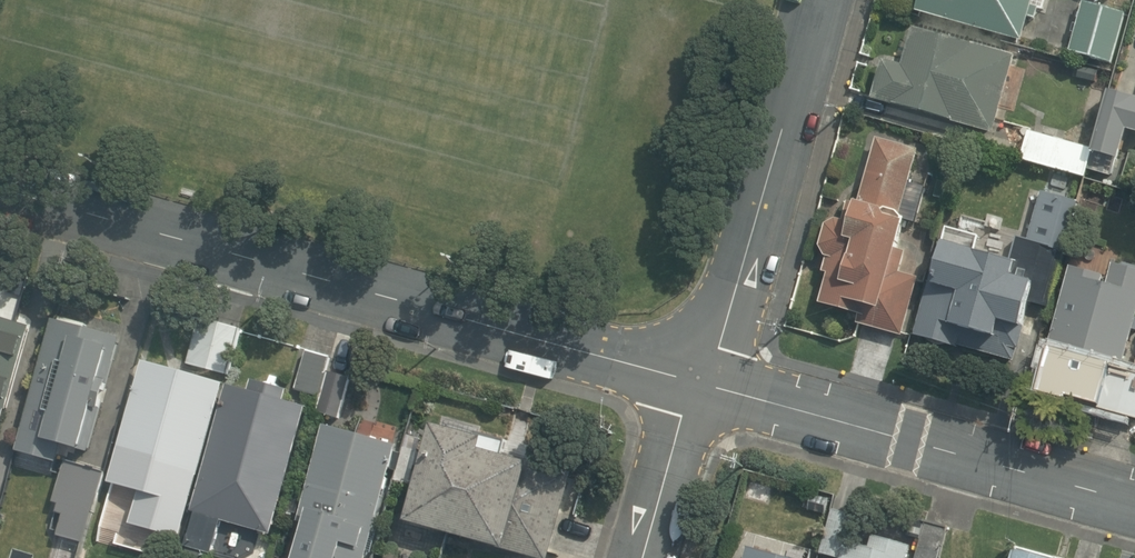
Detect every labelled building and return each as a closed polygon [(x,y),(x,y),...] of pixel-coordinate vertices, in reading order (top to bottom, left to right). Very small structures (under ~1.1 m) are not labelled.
[(1024,40),(1030,16),(1037,18),(1042,0),(922,0),(919,11),(1024,40)] [(1072,51),(1115,63),(1129,14),(1086,2),(1072,51)] [(874,98),(995,133),(1017,56),(914,27),(903,64),(886,59),(874,98)] [(1110,92),(1089,171),(1113,178),(1126,131),(1134,133),(1134,99),(1110,92)] [(1093,149),(1031,132),(1023,158),(1086,175),(1093,149)] [(855,318),(900,332),(917,272),(898,267),(903,247),(896,246),(905,217),(901,216),(902,214),(898,208),(917,146),(875,134),(856,199),(847,197),(842,217),(835,215),(824,220),(818,241),(825,252),(821,267),(827,268),(818,298),(857,308),(855,318)] [(914,333),(1013,357),(1028,298),(1049,303),(1076,196),(1040,187),(1028,236),(1015,233),(1013,243),(991,237),(987,252),(944,241),(934,280),(928,278),(914,333)] [(1071,267),(1036,395),(1119,418),(1120,415),(1134,419),(1134,374),(1122,371),(1133,330),(1134,330),(1134,270),(1113,264),(1107,285),(1104,284),(1106,276),(1071,267)] [(186,361),(229,373),(243,325),(199,313),(186,361)] [(20,450),(61,461),(65,448),(92,455),(123,338),(88,329),(89,323),(62,316),(61,321),(54,319),(20,450)] [(6,409),(12,411),(35,328),(0,319),(0,431),(6,409)] [(315,410),(339,416),(350,376),(325,369),(329,355),(306,349),(295,388),(319,394),(315,410)] [(169,492),(193,499),(225,383),(146,361),(116,468),(134,473),(132,482),(145,485),(144,489),(168,495),(169,492)] [(207,552),(215,554),(224,521),(274,534),(309,406),(287,401),(291,388),(255,379),(252,391),(228,385),(194,512),(200,513),(188,557),(206,557),(207,552)] [(537,557),(550,557),(573,472),(525,458),(527,450),(435,424),(408,522),(537,557)] [(397,446),(325,426),(298,523),(305,525),(296,557),(366,557),(397,446)] [(397,475),(413,479),(420,451),(404,447),(397,475)] [(64,459),(52,501),(65,505),(57,534),(85,541),(93,510),(108,514),(119,475),(64,459)] [(804,507),(825,513),(829,499),(808,493),(804,507)] [(949,528),(927,522),(917,557),(941,557),(949,528)] [(913,547),(875,536),(871,549),(847,542),(843,557),(910,557),(913,547)] [(747,547),(744,557),(787,557),(747,547)] [(1016,550),(1014,557),(1046,557),(1016,550)]
